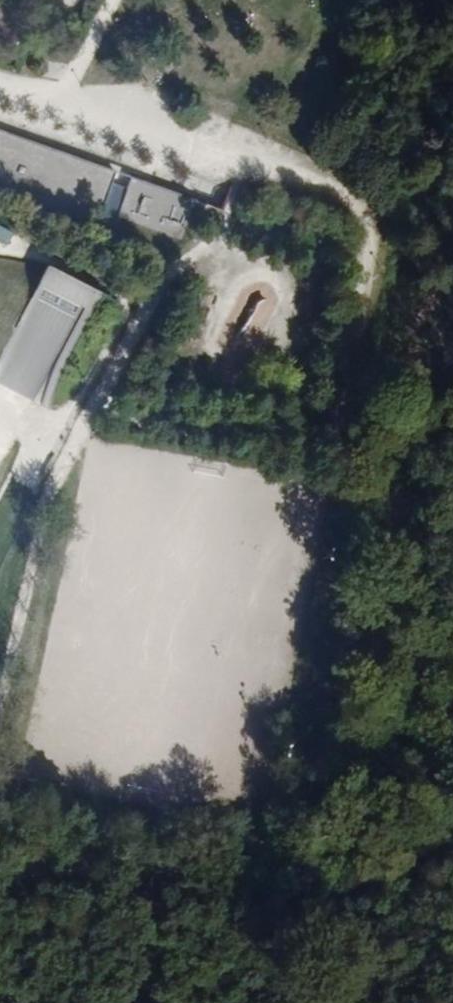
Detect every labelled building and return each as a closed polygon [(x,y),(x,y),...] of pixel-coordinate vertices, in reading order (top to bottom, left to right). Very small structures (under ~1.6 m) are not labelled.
[(120,172),(0,129),(0,183),(103,220),(120,172)] [(103,220),(118,225),(135,178),(131,177),(120,172),(103,220)] [(118,225),(177,247),(195,203),(135,178),(118,225)] [(13,245),(19,232),(0,224),(0,239),(13,245)] [(108,293),(54,266),(0,372),(0,383),(42,404),(60,369),(68,373),(108,293)]
